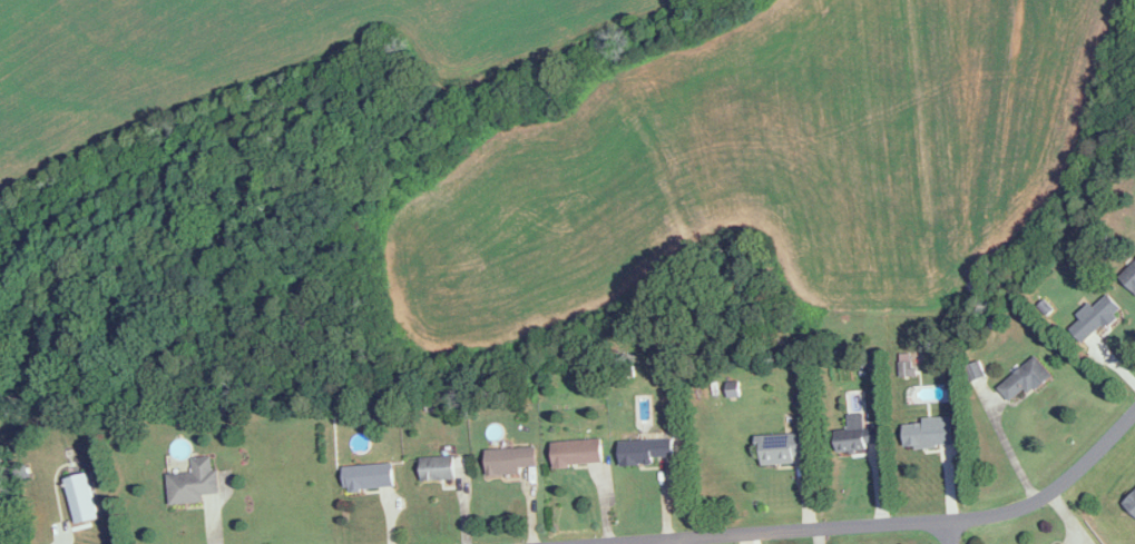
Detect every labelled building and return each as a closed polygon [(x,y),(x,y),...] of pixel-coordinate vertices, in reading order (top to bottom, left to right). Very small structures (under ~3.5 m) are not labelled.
[(1134,294),(1134,261),(1118,278),(1134,294)] [(1122,312),(1107,294),(1066,327),(1081,345),(1122,312)] [(1009,404),(1051,377),(1038,357),(996,384),(1009,404)] [(970,380),(984,375),(979,362),(966,367),(970,380)] [(866,450),(866,444),(880,443),(879,427),(865,428),(864,413),(848,414),(849,430),(834,431),(835,452),(866,450)] [(902,421),(903,448),(953,446),(952,419),(902,421)] [(808,433),(756,436),(758,466),(795,464),(794,458),(810,457),(808,433)] [(602,465),(601,440),(551,441),(552,466),(602,465)] [(618,441),(619,463),(673,462),(673,440),(618,441)] [(484,449),(485,476),(521,476),(520,467),(535,467),(534,448),(484,449)] [(419,457),(419,481),(454,481),(454,457),(419,457)] [(167,475),(169,505),(204,504),(203,495),(219,495),(218,470),(213,470),(212,458),(192,459),(192,474),(167,475)] [(393,489),(392,464),(342,467),(344,492),(393,489)] [(1134,518),(1134,491),(1122,504),(1134,518)]
